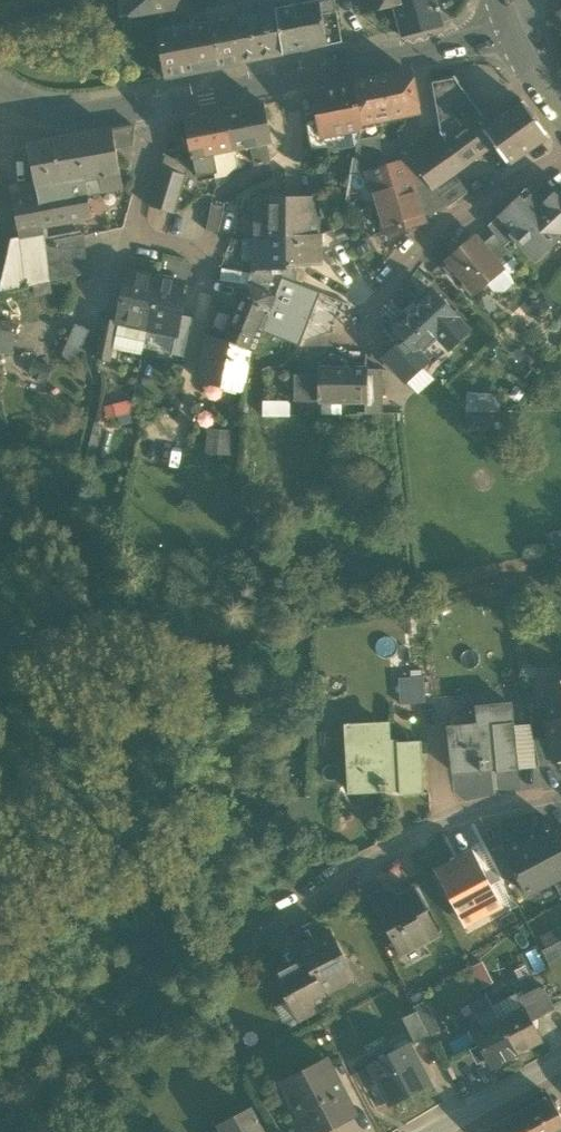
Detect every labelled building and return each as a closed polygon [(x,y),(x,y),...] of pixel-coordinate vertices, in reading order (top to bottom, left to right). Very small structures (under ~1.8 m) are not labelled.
[(153,0),(124,0),(126,16),(155,11),(153,0)] [(155,11),(185,5),(184,0),(153,0),(155,11)] [(236,0),(218,0),(219,9),(222,22),(233,20),(233,18),(239,17),(236,0)] [(239,17),(264,12),(261,0),(236,0),(239,17)] [(264,12),(276,10),(274,0),(261,0),(264,12)] [(276,10),(286,8),(285,0),(274,0),(276,10)] [(328,44),(341,42),(334,0),(328,0),(320,1),(328,44)] [(364,11),(393,5),(392,2),(402,0),(362,0),(364,11)] [(435,0),(402,0),(392,2),(393,5),(401,36),(442,25),(435,0)] [(276,10),(284,54),(328,46),(328,44),(320,1),(286,8),(276,10)] [(219,9),(207,12),(208,23),(216,22),(224,66),(230,65),(241,63),(233,20),(222,22),(219,9)] [(233,18),(233,20),(241,63),(284,54),(276,10),(264,12),(239,17),(233,18)] [(164,77),(224,66),(216,22),(208,23),(207,12),(189,15),(191,25),(158,30),(164,77)] [(355,85),(315,93),(316,98),(314,98),(318,117),(320,117),(320,119),(324,137),(325,137),(360,130),(362,122),(375,119),(417,111),(412,73),(355,85)] [(442,135),(448,144),(484,118),(454,76),(430,81),(440,136),(442,135)] [(523,101),(491,125),(483,130),(492,143),(509,166),(549,137),(523,101)] [(233,151),(252,147),(266,144),(272,143),(264,103),(225,111),(233,151)] [(186,119),(194,158),(214,154),(233,151),(225,111),(186,119)] [(453,171),(492,143),(483,130),(491,125),(485,117),(484,118),(448,144),(442,135),(440,136),(411,158),(415,164),(431,186),(453,171)] [(306,121),(312,150),(327,146),(325,137),(324,137),(320,119),(306,121)] [(64,182),(85,179),(120,172),(116,149),(134,146),(136,126),(68,138),(56,140),(64,182)] [(351,173),(368,174),(367,172),(384,167),(378,136),(358,141),(354,159),(351,173)] [(58,184),(64,182),(56,140),(29,144),(37,186),(37,187),(58,184)] [(269,160),(266,144),(252,147),(256,164),(268,162),(269,160)] [(233,151),(214,154),(217,173),(218,177),(233,174),(237,168),(233,151)] [(197,176),(217,173),(214,154),(194,158),(197,176)] [(161,168),(186,175),(188,168),(187,161),(165,155),(161,168)] [(368,174),(386,234),(426,222),(424,216),(423,216),(409,168),(410,167),(407,160),(384,167),(367,172),(368,174)] [(409,168),(423,216),(445,205),(431,186),(415,164),(410,167),(409,168)] [(149,206),(175,214),(186,175),(161,168),(149,206)] [(445,205),(447,208),(468,192),(453,171),(431,186),(445,205)] [(123,189),(120,172),(85,179),(88,195),(93,194),(94,199),(95,200),(96,200),(99,200),(100,199),(101,198),(100,193),(123,189)] [(58,184),(67,224),(92,219),(88,195),(85,179),(64,182),(58,184)] [(12,190),(21,237),(27,285),(34,284),(47,281),(50,281),(48,267),(47,255),(46,241),(44,228),(67,224),(58,184),(37,187),(37,186),(12,190)] [(536,259),(560,236),(560,191),(556,195),(554,193),(544,201),(547,204),(541,209),(529,196),(524,201),(521,198),(502,215),(501,216),(517,232),(513,235),(515,237),(536,259)] [(286,198),(287,235),(317,234),(317,196),(286,197),(286,198)] [(255,198),(255,236),(287,235),(286,198),(258,198),(255,198)] [(206,230),(219,233),(224,206),(211,204),(206,230)] [(488,225),(495,233),(505,246),(515,237),(513,235),(517,232),(501,216),(502,215),(501,213),(488,225)] [(514,256),(505,246),(495,233),(482,244),(501,268),(514,256)] [(46,241),(47,255),(85,247),(84,234),(69,237),(46,241)] [(321,234),(317,234),(287,235),(287,267),(293,266),(306,266),(320,265),(321,234)] [(287,267),(287,235),(255,236),(255,268),(287,267)] [(447,259),(475,293),(486,284),(503,270),(501,268),(482,244),(475,236),(447,259)] [(2,289),(27,285),(21,237),(14,238),(2,289)] [(47,255),(48,267),(87,260),(85,247),(47,255)] [(503,270),(486,284),(498,297),(515,284),(511,273),(520,264),(514,256),(501,268),(503,270)] [(88,273),(87,260),(48,267),(50,281),(88,273)] [(287,267),(283,278),(294,282),(296,273),(293,273),(293,266),(287,267)] [(294,282),(302,286),(306,266),(293,266),(293,273),(296,273),(294,282)] [(251,273),(247,285),(276,297),(283,278),(287,267),(255,268),(255,273),(251,273)] [(247,285),(251,273),(222,268),(220,280),(247,285)] [(119,322),(148,328),(158,278),(129,272),(118,321),(119,322)] [(182,283),(158,278),(148,328),(176,334),(180,315),(184,297),(180,296),(182,283)] [(302,286),(294,282),(283,278),(276,297),(270,312),(263,331),(298,344),(310,313),(294,307),(302,286)] [(34,284),(36,295),(49,292),(47,281),(34,284)] [(230,323),(224,339),(249,350),(266,310),(270,312),(276,297),(247,285),(230,323)] [(318,292),(302,286),(294,307),(310,313),(318,292)] [(394,328),(405,339),(418,353),(419,352),(437,336),(449,348),(469,330),(433,292),(420,304),(410,312),(405,307),(389,322),(394,328)] [(415,299),(405,307),(410,312),(420,304),(415,299)] [(249,350),(255,353),(263,331),(270,312),(266,310),(249,350)] [(194,317),(180,315),(176,334),(172,353),(186,356),(194,317)] [(94,358),(111,361),(114,346),(119,322),(118,321),(103,318),(94,358)] [(0,319),(0,353),(12,355),(18,323),(0,319)] [(114,346),(143,353),(144,348),(148,328),(119,322),(114,346)] [(63,354),(76,360),(88,331),(76,325),(63,354)] [(144,348),(172,353),(176,334),(148,328),(144,348)] [(255,353),(249,350),(224,339),(208,335),(198,379),(245,390),(250,366),(255,353)] [(427,361),(419,352),(418,353),(405,339),(385,358),(406,381),(427,361)] [(33,359),(27,375),(46,382),(52,365),(33,359)] [(341,401),(366,401),(366,400),(366,370),(366,369),(321,369),(321,375),(321,401),(341,401)] [(366,401),(366,414),(381,413),(382,370),(366,370),(366,400),(366,401)] [(294,401),(321,401),(321,375),(295,374),(294,401)] [(104,406),(107,419),(130,412),(133,399),(104,406)] [(263,401),(263,415),(290,415),(290,401),(263,401)] [(341,401),(321,401),(321,414),(341,414),(341,401)] [(207,428),(205,453),(231,455),(233,430),(207,428)] [(398,677),(400,704),(425,702),(424,675),(398,677)] [(551,720),(560,718),(560,680),(560,681),(543,685),(551,720)] [(483,710),(485,725),(514,722),(512,704),(477,708),(478,711),(483,710)] [(551,720),(547,721),(550,736),(555,762),(560,761),(560,718),(551,720)] [(451,729),(456,774),(458,773),(457,765),(479,763),(480,771),(485,770),(484,762),(496,761),(497,769),(497,773),(519,771),(519,769),(514,725),(514,722),(485,725),(479,725),(451,729)] [(514,725),(519,769),(536,768),(534,740),(530,724),(514,725)] [(348,727),(349,745),(383,743),(382,725),(348,727)] [(534,740),(539,766),(555,762),(550,736),(534,740)] [(399,787),(400,795),(424,794),(421,741),(383,743),(349,745),(350,784),(380,782),(380,787),(399,787)] [(484,762),(485,770),(497,769),(496,761),(484,762)] [(457,765),(458,773),(480,771),(479,763),(457,765)] [(380,782),(350,784),(351,793),(381,791),(380,787),(380,782)] [(311,797),(307,797),(288,796),(287,819),(310,825),(311,797)] [(552,830),(543,834),(532,840),(553,882),(560,878),(560,832),(558,826),(552,830)] [(532,840),(520,846),(511,851),(507,854),(505,854),(516,874),(527,896),(553,882),(532,840)] [(488,851),(504,880),(516,874),(505,854),(507,854),(501,844),(488,851)] [(473,850),(435,870),(465,927),(503,907),(473,850)] [(372,898),(401,953),(436,934),(412,888),(399,895),(385,891),(372,898)] [(545,949),(560,940),(560,933),(557,926),(539,936),(545,949)] [(301,950),(305,959),(322,991),(353,975),(331,933),(301,950)] [(549,965),(560,958),(560,940),(545,949),(541,951),(549,965)] [(327,1000),(322,991),(305,959),(274,975),(287,1000),(296,1017),(327,1000)] [(494,982),(483,961),(471,968),(482,988),(494,982)] [(525,1006),(533,1020),(555,1008),(543,985),(519,998),(524,1006),(525,1006)] [(296,1017),(287,1000),(274,1007),(282,1024),(296,1017)] [(414,1006),(417,1012),(429,1033),(439,1028),(425,1001),(414,1006)] [(497,1016),(499,1019),(474,1032),(492,1066),(517,1053),(543,1039),(533,1020),(525,1006),(524,1006),(513,1012),(511,1008),(497,1016)] [(415,1041),(429,1033),(417,1012),(403,1019),(415,1041)] [(365,1067),(388,1110),(429,1088),(407,1045),(365,1067)] [(296,1111),(298,1116),(342,1093),(325,1059),(280,1082),(281,1084),(286,1081),(301,1108),(296,1111)] [(281,1084),(296,1111),(301,1108),(286,1081),(281,1084)] [(342,1093),(298,1116),(307,1131),(323,1131),(330,1128),(354,1116),(342,1093)] [(518,1112),(529,1131),(560,1131),(560,1115),(550,1095),(518,1112)] [(261,1127),(258,1129),(249,1110),(222,1124),(225,1130),(222,1131),(264,1131),(261,1127)] [(518,1112),(486,1129),(488,1131),(529,1131),(518,1112)]
